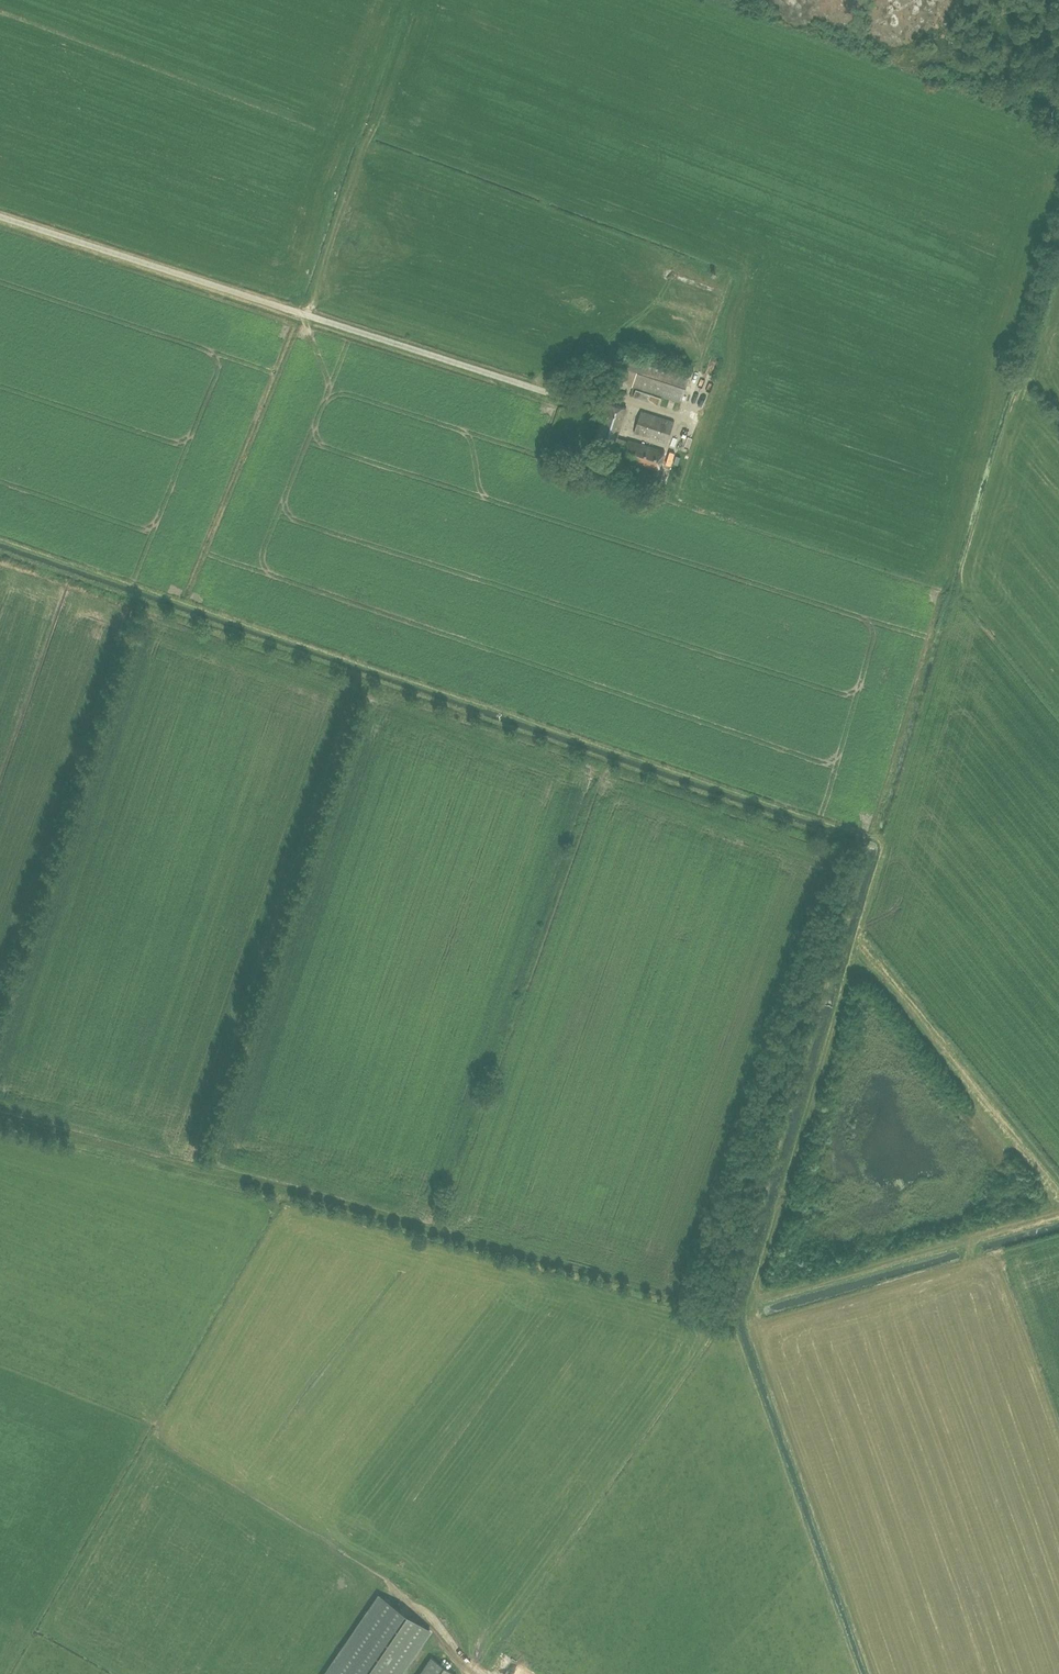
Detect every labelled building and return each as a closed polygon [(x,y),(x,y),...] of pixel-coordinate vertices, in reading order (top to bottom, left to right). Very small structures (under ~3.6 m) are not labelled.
[(615,381),(681,402),(691,372),(625,351),(615,381)] [(613,446),(620,449),(623,439),(617,437),(626,408),(609,402),(599,436),(615,441),(613,446)] [(640,411),(633,433),(667,444),(675,422),(640,411)] [(628,440),(623,439),(620,449),(617,457),(658,470),(665,451),(629,439),(628,440)] [(658,474),(641,468),(637,480),(654,486),(658,474)] [(431,1630),(376,1592),(321,1673),(401,1673),(431,1630)] [(540,1654),(543,1643),(537,1641),(534,1652),(540,1654)] [(421,1673),(455,1673),(432,1658),(421,1673)]
